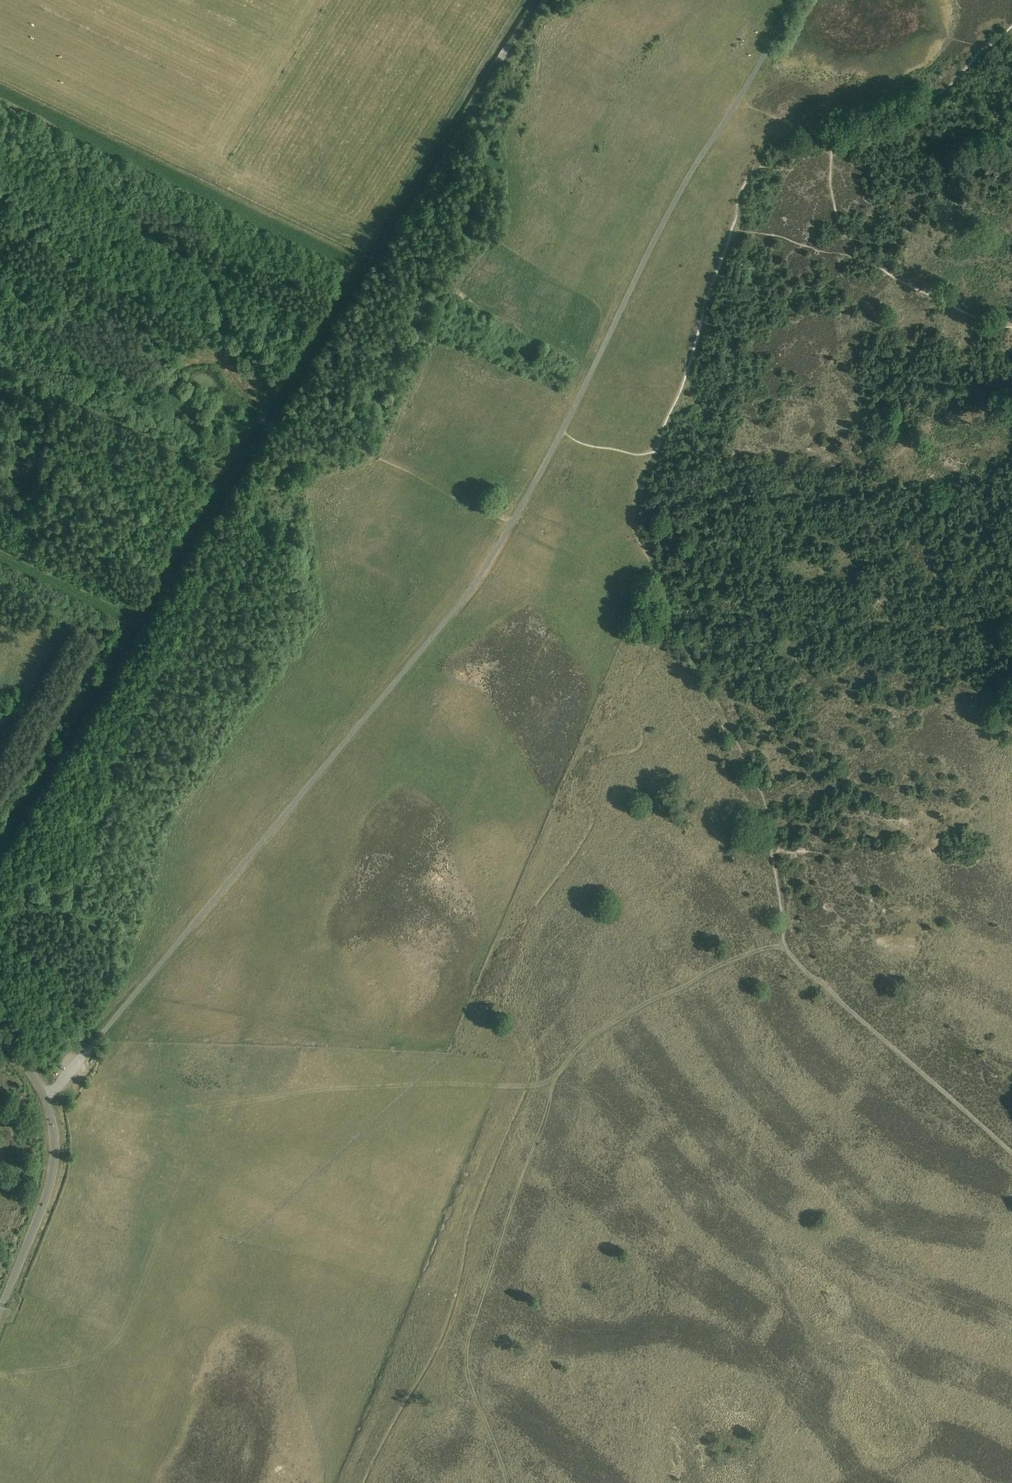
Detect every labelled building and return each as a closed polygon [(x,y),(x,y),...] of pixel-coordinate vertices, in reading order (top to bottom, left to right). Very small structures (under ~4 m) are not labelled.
[(837,429),(839,438),(845,437),(843,427),(837,429)] [(819,522),(812,525),(816,536),(824,534),(819,522)] [(813,923),(821,929),(825,924),(818,918),(813,923)] [(211,1433),(222,1420),(216,1414),(205,1427),(211,1433)] [(146,1456),(156,1459),(158,1455),(148,1451),(146,1456)]
